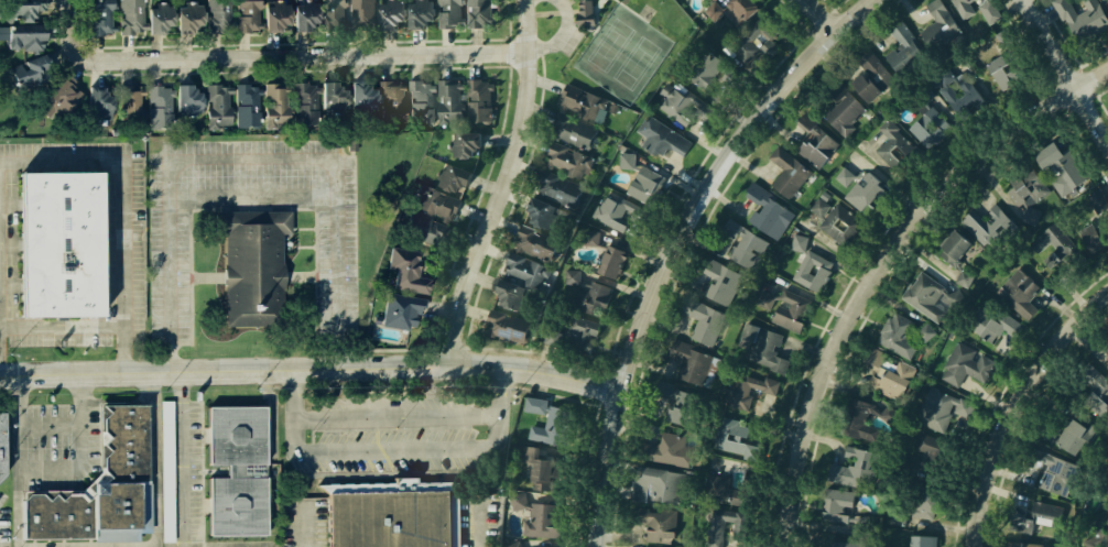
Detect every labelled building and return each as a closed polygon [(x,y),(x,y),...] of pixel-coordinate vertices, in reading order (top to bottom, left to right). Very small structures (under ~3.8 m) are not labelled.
[(2,20),(37,21),(38,0),(2,0),(2,20)] [(88,10),(87,35),(111,36),(111,0),(87,0),(88,10)] [(117,32),(139,32),(140,0),(116,0),(117,32)] [(205,32),(227,32),(228,0),(204,0),(205,32)] [(235,32),(234,0),(258,0),(259,8),(256,9),(257,30),(235,32)] [(323,29),(343,30),(344,0),(323,0),(323,29)] [(350,30),(373,30),(374,0),(349,0),(350,30)] [(380,29),(401,29),(402,0),(380,0),(380,29)] [(406,25),(433,26),(433,0),(405,0),(406,25)] [(437,26),(458,26),(459,0),(437,0),(437,26)] [(465,26),(489,28),(489,0),(465,0),(465,26)] [(577,13),(574,14),(575,25),(591,24),(590,0),(576,0),(577,13)] [(713,12),(728,0),(748,0),(761,15),(735,39),(713,12)] [(913,14),(937,0),(945,0),(960,28),(931,45),(913,14)] [(966,17),(956,0),(994,0),(966,17)] [(988,25),(1001,20),(992,0),(977,0),(988,25)] [(1093,0),(1107,21),(1080,41),(1060,11),(1076,0),(1093,0)] [(143,8),(143,33),(159,33),(160,25),(170,24),(170,3),(155,2),(143,8)] [(261,3),(261,33),(278,33),(276,22),(285,23),(285,2),(261,3)] [(173,7),(173,33),(188,33),(188,24),(199,25),(200,3),(173,7)] [(289,4),(290,31),(309,32),(316,21),(315,3),(289,4)] [(887,56),(898,74),(926,56),(904,22),(891,31),(901,47),(887,56)] [(2,23),(1,47),(37,50),(40,24),(2,23)] [(754,26),(730,46),(745,64),(759,53),(770,64),(781,51),(754,26)] [(700,45),(678,72),(711,98),(741,72),(700,45)] [(841,70),(869,47),(891,73),(865,96),(841,70)] [(6,66),(12,87),(51,72),(42,52),(6,66)] [(985,66),(999,55),(1006,66),(989,77),(987,73),(985,66)] [(956,78),(947,67),(931,80),(961,117),(984,99),(963,73),(956,78)] [(56,75),(37,101),(59,116),(78,92),(68,87),(72,81),(56,75)] [(465,78),(466,122),(491,121),(492,77),(465,78)] [(435,79),(436,111),(460,111),(460,78),(435,79)] [(376,79),(378,123),(404,121),(401,79),(376,79)] [(404,80),(406,121),(431,121),(431,79),(404,80)] [(290,81),(292,124),(314,124),(313,80),(290,81)] [(316,81),(317,111),(344,111),(341,80),(316,81)] [(344,81),(347,114),(373,113),(372,80),(344,81)] [(669,80),(658,92),(662,97),(654,108),(689,131),(709,107),(669,80)] [(260,81),(261,128),(284,128),(283,83),(260,81)] [(230,83),(233,128),(258,127),(256,83),(230,83)] [(84,84),(83,118),(108,118),(109,92),(99,84),(84,84)] [(169,84),(170,110),(180,110),(181,120),(197,121),(196,84),(169,84)] [(203,84),(204,129),(227,129),(226,84),(203,84)] [(556,110),(562,97),(558,96),(564,84),(605,100),(601,109),(598,108),(590,123),(556,110)] [(968,84),(985,114),(955,131),(938,100),(968,84)] [(116,86),(117,124),(140,125),(138,85),(116,86)] [(143,85),(145,128),(167,125),(166,85),(143,85)] [(817,112),(838,85),(866,105),(844,133),(817,112)] [(953,128),(933,106),(909,129),(929,151),(953,128)] [(789,145),(805,113),(835,130),(818,161),(789,145)] [(593,149),(599,125),(558,114),(551,138),(593,149)] [(651,119),(636,145),(652,156),(664,140),(675,150),(683,138),(651,119)] [(889,139),(876,151),(894,171),(917,150),(889,120),(879,129),(889,139)] [(912,121),(937,146),(913,171),(888,145),(912,121)] [(476,135),(449,132),(448,157),(478,157),(476,135)] [(1062,135),(1089,177),(1061,196),(1033,154),(1062,135)] [(551,140),(544,154),(551,157),(545,166),(579,179),(593,156),(551,140)] [(764,174),(781,143),(812,158),(794,190),(764,174)] [(636,154),(621,153),(620,168),(635,169),(636,154)] [(627,190),(643,160),(673,175),(656,206),(627,190)] [(443,162),(434,184),(461,195),(469,174),(443,162)] [(868,162),(898,180),(880,209),(850,190),(868,162)] [(835,178),(846,187),(855,176),(844,167),(835,178)] [(7,169),(8,315),(88,314),(86,168),(7,169)] [(542,169),(533,192),(569,208),(582,185),(542,169)] [(1002,199),(1030,177),(1052,204),(1024,226),(1002,199)] [(726,217),(716,228),(761,267),(796,215),(751,178),(742,189),(759,206),(742,226),(726,217)] [(588,214),(605,183),(634,198),(618,230),(588,214)] [(422,184),(413,207),(442,217),(447,221),(457,198),(422,184)] [(1083,198),(1096,219),(1107,212),(1107,202),(1099,187),(1083,198)] [(832,194),(861,212),(844,241),(814,222),(832,194)] [(531,196),(525,208),(530,220),(556,231),(565,211),(531,196)] [(960,221),(982,244),(1011,218),(996,201),(988,208),(996,217),(986,227),(971,211),(960,221)] [(215,211),(216,233),(221,232),(219,263),(216,277),(220,293),(220,326),(280,324),(279,289),(278,274),(281,263),(279,231),(289,231),(285,209),(215,211)] [(406,211),(403,223),(412,234),(432,244),(441,222),(406,211)] [(519,222),(510,245),(547,261),(557,238),(519,222)] [(1023,245),(1054,222),(1075,250),(1058,262),(1046,245),(1032,256),(1023,245)] [(930,252),(949,223),(977,243),(959,275),(954,284),(930,252)] [(1089,253),(1104,247),(1095,224),(1081,229),(1089,253)] [(600,246),(600,231),(584,231),(584,246),(600,246)] [(805,253),(809,238),(795,234),(791,249),(805,253)] [(588,273),(605,241),(634,258),(618,288),(588,273)] [(786,274),(804,243),(834,260),(816,291),(786,274)] [(388,244),(384,263),(391,269),(390,283),(422,296),(431,251),(388,244)] [(546,266),(536,288),(503,275),(509,252),(546,266)] [(693,294),(700,260),(734,267),(726,302),(693,294)] [(897,299),(915,269),(944,286),(926,317),(897,299)] [(995,296),(1017,269),(1043,291),(1020,318),(995,296)] [(581,270),(567,270),(566,284),(580,285),(581,270)] [(970,275),(965,289),(954,284),(959,275),(970,275)] [(496,277),(490,291),(498,296),(493,302),(524,313),(532,291),(496,277)] [(566,311),(583,281),(612,296),(596,328),(566,311)] [(384,291),(376,324),(409,331),(422,296),(384,291)] [(757,304),(771,310),(777,296),(762,291),(757,304)] [(763,321),(781,291),(810,307),(793,338),(763,321)] [(689,297),(725,305),(717,338),(683,331),(689,297)] [(488,308),(484,328),(521,341),(529,319),(488,308)] [(1005,314),(1000,323),(978,309),(967,326),(994,343),(1003,328),(1017,337),(1024,326),(1005,314)] [(893,311),(876,341),(908,360),(915,347),(903,339),(913,324),(893,311)] [(579,333),(573,349),(589,354),(595,335),(598,336),(602,324),(574,315),(569,330),(579,333)] [(913,330),(922,342),(934,333),(926,321),(913,330)] [(544,343),(556,346),(560,332),(548,328),(544,343)] [(748,361),(761,329),(793,342),(779,374),(748,361)] [(673,337),(707,343),(700,376),(666,370),(673,337)] [(957,340),(937,376),(956,386),(964,372),(982,383),(995,360),(957,340)] [(866,349),(897,360),(893,370),(881,367),(878,378),(856,368),(866,349)] [(1071,378),(1091,392),(1107,376),(1107,371),(1091,360),(1071,378)] [(729,405),(739,372),(772,382),(761,415),(729,405)] [(667,421),(691,428),(700,393),(660,383),(656,396),(674,400),(671,409),(670,409),(667,421)] [(928,385),(913,420),(943,433),(952,412),(967,418),(974,404),(928,385)] [(854,395),(877,411),(866,444),(819,435),(833,401),(850,407),(854,395)] [(524,396),(521,411),(545,414),(546,400),(524,396)] [(159,541),(170,541),(170,401),(157,400),(159,541)] [(550,400),(545,414),(544,417),(530,415),(530,427),(564,437),(575,404),(550,400)] [(99,404),(109,412),(102,418),(102,431),(109,437),(102,444),(109,450),(104,457),(104,469),(110,477),(104,483),(93,482),(93,494),(87,499),(80,493),(67,493),(61,500),(54,493),(47,500),(41,493),(29,493),(21,500),(22,539),(93,539),(93,528),(140,529),(139,483),(150,483),(148,403),(99,404)] [(206,407),(207,464),(227,464),(227,477),(207,477),(208,536),(267,536),(265,475),(265,406),(206,407)] [(1075,456),(1040,431),(1056,407),(1091,430),(1075,456)] [(711,446),(741,455),(747,441),(737,433),(740,419),(719,416),(711,446)] [(650,423),(684,427),(681,460),(645,457),(650,423)] [(530,445),(529,471),(535,477),(533,483),(558,486),(561,446),(530,445)] [(1077,462),(1065,496),(1033,484),(1040,468),(1028,463),(1034,446),(1077,462)] [(702,494),(705,459),(739,462),(736,496),(702,494)] [(819,478),(857,486),(860,472),(827,460),(819,478)] [(637,467),(672,467),(672,501),(637,501),(637,467)] [(905,481),(964,494),(957,532),(909,521),(913,501),(905,481)] [(817,485),(858,494),(849,528),(814,526),(817,485)] [(526,495),(529,511),(521,513),(521,528),(554,529),(554,492),(526,495)] [(327,546),(451,546),(450,494),(326,496),(327,546)] [(1061,504),(1032,499),(1030,510),(1006,505),(1001,529),(1031,535),(1034,517),(1057,522),(1061,504)] [(887,510),(904,510),(902,527),(887,525),(887,510)] [(738,514),(724,546),(699,546),(697,546),(708,511),(738,514)] [(1090,518),(1097,536),(1082,541),(1085,546),(1101,546),(1107,544),(1107,530),(1106,530),(1103,523),(1107,521),(1107,511),(1090,518)] [(674,513),(672,546),(657,546),(631,541),(632,512),(674,513)] [(946,535),(916,530),(911,546),(944,546),(946,535)] [(1055,536),(1054,546),(1003,546),(1003,535),(1055,536)] [(530,546),(561,546),(561,538),(530,540),(530,546)]
